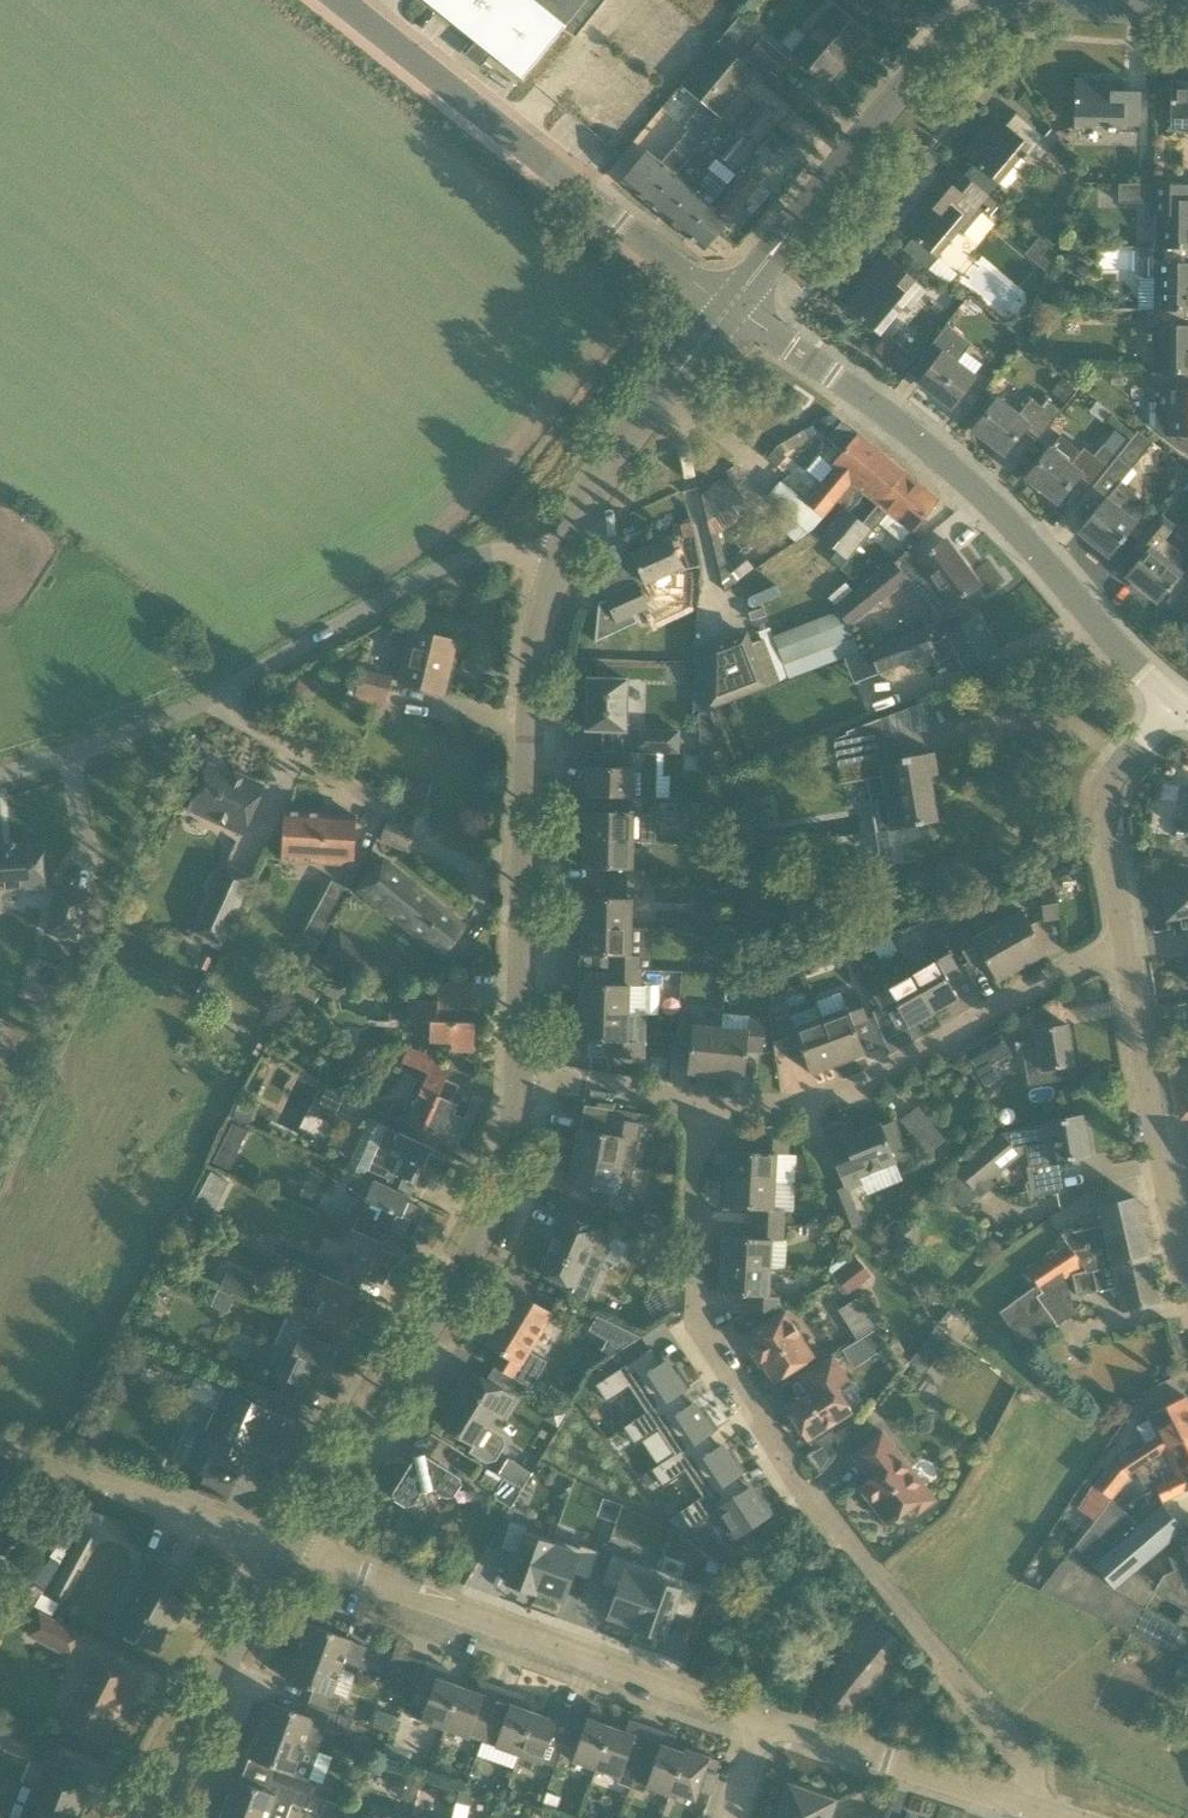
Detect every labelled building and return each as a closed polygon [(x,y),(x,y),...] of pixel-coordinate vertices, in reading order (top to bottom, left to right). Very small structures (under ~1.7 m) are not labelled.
[(523,76),(563,27),(574,36),(589,17),(603,0),(424,0),(477,43),(474,46),(486,56),(489,53),(521,78),(523,76)] [(847,19),(834,8),(793,57),(806,68),(825,83),(826,82),(824,81),(844,57),(845,59),(866,35),(847,19)] [(770,72),(776,76),(789,61),(762,37),(741,62),(763,80),(770,72)] [(754,74),(717,42),(682,85),(718,116),(754,74)] [(1139,132),(1139,116),(1140,91),(1124,91),(1124,79),(1123,79),(1123,81),(1098,81),(1098,79),(1097,79),(1097,81),(1076,80),(1076,78),(1075,78),(1074,126),(1108,127),(1108,131),(1139,132)] [(1174,130),(1178,131),(1183,132),(1187,133),(1187,82),(1172,82),(1172,80),(1171,80),(1171,87),(1160,87),(1159,110),(1170,111),(1170,128),(1174,130)] [(746,141),(750,136),(757,142),(777,118),(761,105),(718,155),(730,165),(748,143),(746,141)] [(676,175),(718,123),(699,108),(687,123),(691,127),(662,162),(648,151),(622,182),(650,205),(676,175)] [(1045,138),(1015,113),(1005,125),(994,116),(993,117),(995,118),(979,137),(977,136),(977,137),(978,138),(965,154),(963,153),(962,154),(1000,185),(1022,159),(1025,162),(1045,138)] [(666,218),(706,170),(698,163),(683,182),(676,175),(650,205),(666,218)] [(901,226),(900,227),(913,238),(903,249),(928,271),(938,259),(961,232),(964,235),(983,212),(989,217),(999,205),(962,174),(952,166),(942,178),(941,179),(943,180),(917,211),(915,209),(915,210),(916,212),(903,227),(901,226)] [(686,235),(710,205),(727,185),(708,168),(706,170),(666,218),(686,235)] [(686,235),(704,250),(759,183),(745,171),(732,186),(714,208),(710,205),(686,235)] [(1126,184),(1119,184),(1118,203),(1126,203),(1126,184)] [(1150,184),(1126,184),(1126,203),(1150,203),(1150,216),(1158,216),(1158,247),(1187,248),(1187,201),(1187,199),(1187,185),(1150,184)] [(1150,247),(1139,247),(1139,256),(1150,256),(1150,277),(1138,277),(1138,309),(1187,310),(1187,263),(1187,249),(1187,248),(1158,247),(1150,247)] [(927,290),(902,269),(884,254),(873,267),(876,270),(860,289),(859,287),(858,289),(859,290),(846,306),(844,304),(843,305),(880,337),(881,336),(880,334),(901,309),(907,314),(927,290)] [(1154,372),(1187,373),(1187,326),(1186,326),(1186,311),(1187,312),(1187,310),(1138,309),(1130,309),(1130,320),(1149,320),(1148,340),(1152,340),(1152,372),(1154,372)] [(951,407),(975,376),(958,363),(972,344),(946,325),(925,353),(936,361),(920,384),(921,385),(922,383),(937,395),(936,396),(951,407)] [(875,350),(900,370),(912,356),(887,336),(875,350)] [(1187,454),(1187,373),(1154,372),(1154,402),(1150,402),(1150,424),(1154,427),(1154,428),(1187,454)] [(1041,407),(1031,398),(1017,415),(997,399),(974,429),(1004,453),(1023,429),(1037,440),(1055,417),(1061,410),(1047,399),(1041,407)] [(838,498),(850,485),(851,483),(849,481),(877,449),(858,433),(857,434),(841,421),(826,438),(842,451),(831,465),(834,468),(805,502),(823,517),(838,498)] [(1117,457),(1090,489),(1105,500),(1079,531),(1093,543),(1094,541),(1108,552),(1107,554),(1108,555),(1119,542),(1120,544),(1125,538),(1123,537),(1133,526),(1135,522),(1120,510),(1135,492),(1121,480),(1152,443),(1138,431),(1117,457)] [(1117,457),(1103,445),(1095,455),(1084,446),(1080,451),(1060,436),(1027,478),(1057,502),(1076,478),(1090,489),(1117,457)] [(850,485),(838,498),(846,505),(844,508),(848,512),(862,495),(876,506),(904,472),(877,449),(849,481),(851,483),(850,485)] [(876,506),(862,523),(869,529),(871,531),(877,523),(901,543),(910,532),(922,518),(937,499),(904,472),(876,506)] [(729,478),(700,496),(707,521),(722,584),(725,590),(733,585),(754,568),(741,551),(726,563),(719,530),(741,517),(733,504),(742,499),(729,478)] [(805,502),(780,481),(766,498),(788,516),(779,527),(796,542),(808,533),(814,528),(823,517),(805,502)] [(844,508),(820,536),(830,546),(837,551),(845,558),(869,529),(862,523),(854,517),(848,512),(844,508)] [(1177,550),(1164,539),(1175,525),(1162,514),(1134,548),(1144,556),(1127,576),(1157,601),(1166,589),(1168,591),(1172,586),(1171,584),(1180,572),(1179,571),(1181,568),(1179,552),(1177,550)] [(673,595),(691,587),(669,537),(632,554),(645,584),(646,583),(651,594),(669,586),(673,595)] [(815,539),(749,584),(767,610),(833,565),(815,539)] [(918,560),(901,573),(908,582),(934,617),(978,585),(945,540),(918,560)] [(901,573),(894,564),(837,608),(850,626),(908,582),(901,573)] [(598,617),(595,643),(597,642),(597,640),(636,622),(633,615),(648,608),(638,587),(636,583),(605,597),(606,599),(599,603),(598,617)] [(761,639),(758,640),(774,681),(779,679),(780,682),(860,652),(850,626),(837,608),(824,619),(773,638),(769,626),(758,631),(761,639)] [(925,628),(869,649),(878,673),(930,654),(936,664),(958,654),(965,667),(973,663),(995,652),(977,617),(965,623),(960,614),(924,627),(925,628)] [(399,682),(442,693),(447,673),(442,671),(449,640),(412,631),(412,633),(393,628),(389,645),(407,649),(399,682)] [(758,640),(749,643),(746,635),(712,648),(710,705),(774,681),(758,640)] [(381,715),(386,697),(391,679),(362,671),(360,682),(350,679),(346,695),(355,698),(353,707),(381,715)] [(300,676),(273,691),(281,704),(307,689),(300,676)] [(626,679),(588,678),(587,729),(625,730),(626,679)] [(887,757),(880,718),(845,731),(846,734),(833,739),(838,766),(887,757)] [(634,752),(677,754),(678,732),(635,730),(634,752)] [(723,749),(700,758),(709,780),(731,771),(723,749)] [(614,767),(586,766),(585,796),(614,797),(614,796),(634,797),(634,796),(646,796),(647,753),(638,753),(615,752),(614,767)] [(875,830),(892,827),(936,820),(930,783),(928,783),(927,774),(935,773),(932,753),(901,758),(902,761),(881,765),(883,775),(867,778),(875,830)] [(243,834),(254,807),(264,786),(243,776),(242,779),(208,764),(205,770),(201,771),(197,780),(198,784),(187,809),(243,834)] [(432,784),(406,778),(402,799),(427,805),(432,784)] [(613,812),(585,811),(584,839),(634,840),(655,841),(656,815),(678,816),(678,797),(656,796),(646,796),(634,796),(634,797),(614,796),(614,797),(613,812)] [(356,816),(285,812),(282,860),(353,864),(356,816)] [(407,848),(414,829),(388,819),(381,838),(407,848)] [(634,840),(584,839),(583,868),(612,869),(611,883),(642,884),(643,869),(633,869),(634,840)] [(45,886),(41,843),(14,845),(14,843),(0,844),(0,894),(4,889),(45,886)] [(467,926),(382,858),(357,890),(441,958),(467,926)] [(193,932),(221,944),(252,877),(224,864),(193,932)] [(333,919),(350,890),(333,879),(317,911),(299,944),(314,953),(333,919)] [(642,884),(611,883),(611,898),(582,897),(581,925),(631,927),(632,899),(642,899),(642,884)] [(1157,892),(1160,911),(1165,910),(1166,919),(1180,917),(1183,931),(1187,930),(1187,885),(1185,885),(1161,889),(1162,891),(1157,892)] [(1038,889),(1043,920),(1059,918),(1054,887),(1038,889)] [(44,933),(80,942),(91,898),(55,888),(44,933)] [(996,923),(1021,967),(1046,953),(1021,909),(996,923)] [(996,981),(1021,967),(996,923),(972,937),(967,928),(953,936),(969,964),(982,956),(996,981)] [(631,927),(581,925),(580,954),(610,955),(609,969),(640,970),(641,956),(630,956),(631,927)] [(933,956),(909,970),(933,1013),(958,998),(944,974),(957,966),(941,939),(927,946),(933,956)] [(352,941),(339,956),(365,977),(378,961),(352,941)] [(82,945),(79,956),(87,958),(90,947),(82,945)] [(640,970),(609,969),(609,984),(580,984),(579,1012),(628,1013),(643,1014),(644,986),(640,985),(640,970)] [(908,1027),(933,1013),(909,970),(885,984),(878,973),(864,981),(881,1010),(894,1002),(908,1027)] [(451,1042),(451,1050),(473,1050),(474,1022),(464,1021),(465,1008),(471,1009),(472,983),(447,982),(432,1000),(409,999),(408,1021),(430,1022),(429,1041),(451,1042)] [(846,1006),(819,1016),(837,1064),(864,1054),(854,1027),(868,1022),(857,991),(842,997),(846,1006)] [(816,1007),(790,1017),(775,1022),(777,1029),(786,1052),(800,1046),(810,1073),(837,1064),(819,1016),(816,1007)] [(715,1076),(720,1027),(693,1024),(695,1012),(678,1011),(675,1043),(690,1045),(687,1073),(715,1076)] [(579,1012),(578,1041),(607,1042),(606,1057),(638,1058),(639,1041),(627,1041),(628,1013),(579,1012)] [(748,1030),(720,1027),(715,1076),(744,1079),(747,1051),(762,1052),(765,1020),(749,1018),(748,1030)] [(1016,1050),(1022,1049),(1023,1049),(1028,1083),(1061,1078),(1059,1067),(1074,1064),(1067,1024),(1034,1030),(1034,1031),(1013,1034),(1016,1050)] [(965,1049),(977,1083),(1013,1071),(1001,1037),(965,1049)] [(408,1048),(402,1061),(428,1073),(413,1107),(429,1114),(423,1128),(441,1136),(443,1137),(458,1143),(465,1119),(453,1114),(457,1104),(456,1104),(452,1102),(459,1085),(446,1079),(451,1067),(429,1057),(408,1048)] [(1187,1118),(1187,1055),(1172,1058),(1182,1119),(1187,1118)] [(1090,1070),(1079,1071),(1080,1084),(1091,1083),(1090,1070)] [(358,1123),(361,1115),(364,1108),(345,1097),(327,1089),(318,1109),(355,1125),(357,1123),(358,1123)] [(907,1127),(928,1154),(944,1141),(922,1115),(907,1127)] [(1090,1155),(1083,1116),(1025,1126),(1001,1134),(967,1162),(957,1171),(978,1198),(993,1187),(989,1181),(1020,1156),(1019,1155),(1027,1154),(1029,1166),(1090,1155)] [(606,1133),(578,1128),(573,1156),(621,1165),(632,1168),(637,1140),(640,1124),(609,1118),(606,1133)] [(231,1122),(222,1141),(238,1149),(247,1130),(231,1122)] [(847,1185),(849,1190),(862,1185),(859,1176),(894,1162),(888,1146),(879,1124),(845,1138),(842,1131),(825,1138),(845,1186),(847,1185)] [(387,1126),(368,1170),(388,1179),(386,1185),(410,1196),(415,1183),(424,1187),(431,1171),(444,1177),(451,1162),(429,1152),(431,1148),(440,1152),(441,1151),(435,1149),(436,1148),(387,1126)] [(773,1181),(775,1153),(787,1154),(788,1138),(757,1136),(756,1152),(727,1150),(726,1179),(773,1181)] [(621,1165),(573,1156),(568,1184),(596,1189),(593,1205),(624,1210),(627,1195),(616,1193),(621,1165)] [(211,1172),(193,1206),(211,1216),(229,1181),(211,1172)] [(752,1223),(783,1225),(784,1209),(772,1208),(773,1181),(726,1179),(724,1207),(753,1209),(752,1223)] [(351,1228),(383,1242),(389,1230),(403,1236),(410,1220),(418,1224),(425,1209),(408,1202),(410,1197),(419,1201),(420,1200),(410,1196),(386,1185),(375,1180),(367,1198),(360,1196),(351,1206),(349,1211),(335,1204),(329,1217),(351,1228)] [(847,1185),(845,1186),(828,1193),(843,1230),(862,1223),(849,1190),(847,1185)] [(1136,1198),(1098,1206),(1102,1224),(1063,1233),(1069,1243),(1082,1264),(1086,1270),(1149,1255),(1136,1198)] [(614,1237),(560,1213),(551,1234),(552,1235),(552,1234),(555,1236),(539,1272),(588,1294),(614,1237)] [(664,1217),(660,1239),(670,1244),(674,1218),(664,1217)] [(783,1240),(783,1225),(752,1223),(751,1238),(722,1236),(721,1265),(769,1268),(785,1268),(787,1240),(783,1240)] [(341,1267),(336,1280),(355,1288),(360,1276),(375,1282),(382,1266),(391,1270),(398,1255),(381,1248),(383,1242),(351,1228),(343,1248),(357,1254),(353,1262),(345,1258),(341,1267)] [(1029,1269),(1038,1283),(1043,1290),(1082,1264),(1069,1243),(1052,1253),(1029,1269)] [(288,1244),(283,1256),(303,1265),(308,1253),(288,1244)] [(848,1294),(871,1276),(855,1254),(831,1271),(848,1294)] [(1149,1255),(1086,1270),(1072,1273),(1077,1294),(1098,1290),(1116,1286),(1122,1312),(1160,1303),(1149,1255)] [(768,1283),(769,1268),(721,1265),(719,1293),(748,1295),(747,1310),(779,1312),(780,1293),(775,1283),(768,1283)] [(304,1266),(283,1314),(307,1324),(337,1339),(342,1326),(347,1328),(354,1312),(362,1316),(369,1301),(352,1294),(355,1288),(308,1267),(304,1266)] [(252,1297),(259,1279),(231,1268),(216,1305),(232,1311),(239,1292),(252,1297)] [(1038,1283),(1000,1312),(1025,1348),(1057,1325),(1036,1294),(1043,1290),(1038,1283)] [(529,1350),(551,1313),(516,1291),(484,1344),(500,1354),(493,1366),(530,1388),(547,1361),(529,1350)] [(845,1361),(875,1351),(858,1299),(840,1305),(852,1341),(840,1345),(845,1361)] [(794,1367),(813,1356),(784,1310),(762,1325),(742,1337),(752,1354),(755,1352),(761,1361),(773,1380),(794,1367)] [(609,1340),(603,1350),(605,1351),(612,1355),(641,1337),(619,1326),(618,1326),(609,1340)] [(935,1327),(926,1339),(941,1351),(950,1339),(935,1327)] [(260,1367),(257,1374),(265,1378),(274,1373),(287,1379),(280,1394),(292,1399),(302,1403),(309,1406),(314,1394),(329,1362),(325,1360),(331,1346),(309,1336),(304,1334),(295,1353),(288,1350),(275,1344),(265,1348),(258,1362),(260,1367)] [(651,1348),(596,1385),(607,1402),(630,1387),(646,1412),(647,1412),(680,1391),(680,1392),(689,1386),(686,1382),(679,1370),(674,1374),(665,1361),(662,1364),(651,1348)] [(807,1440),(827,1427),(851,1412),(836,1387),(847,1380),(832,1355),(820,1363),(800,1376),(809,1392),(785,1407),(807,1440)] [(514,1398),(468,1370),(456,1389),(461,1392),(441,1425),(456,1434),(455,1436),(459,1438),(461,1437),(475,1445),(471,1451),(487,1461),(497,1458),(505,1445),(504,1436),(488,1425),(495,1413),(502,1418),(514,1398)] [(215,1410),(206,1430),(192,1425),(175,1462),(189,1468),(205,1475),(212,1457),(241,1470),(251,1447),(277,1459),(294,1421),(268,1409),(276,1391),(260,1385),(252,1402),(224,1389),(215,1410)] [(646,1412),(624,1427),(636,1444),(658,1429),(674,1454),(675,1455),(707,1433),(708,1434),(717,1428),(714,1424),(707,1413),(702,1416),(698,1410),(693,1403),(689,1406),(680,1392),(680,1391),(647,1412),(646,1412)] [(1112,1499),(1135,1471),(1138,1466),(1164,1449),(1164,1448),(1187,1437),(1187,1400),(1186,1396),(1164,1407),(1147,1415),(1158,1437),(1132,1453),(1114,1464),(1113,1463),(1094,1485),(1112,1499)] [(882,1432),(852,1455),(870,1478),(858,1487),(887,1525),(911,1506),(917,1514),(935,1500),(882,1432)] [(674,1454),(652,1468),(664,1486),(686,1471),(702,1496),(703,1496),(735,1475),(736,1476),(745,1470),(735,1455),(730,1458),(726,1452),(721,1445),(717,1448),(716,1446),(709,1435),(708,1434),(707,1433),(675,1455),(674,1454)] [(1135,1471),(1142,1484),(1145,1489),(1159,1480),(1154,1471),(1171,1461),(1175,1470),(1187,1463),(1187,1437),(1164,1448),(1164,1449),(1138,1466),(1135,1471)] [(424,1454),(414,1456),(415,1459),(413,1459),(392,1492),(394,1499),(405,1506),(413,1505),(420,1492),(435,1489),(447,1497),(454,1495),(461,1484),(460,1477),(427,1456),(425,1457),(424,1454)] [(1175,1470),(1178,1476),(1156,1487),(1162,1501),(1184,1489),(1185,1491),(1187,1490),(1187,1463),(1175,1470)] [(702,1496),(680,1510),(692,1527),(714,1513),(732,1539),(773,1512),(762,1497),(758,1500),(749,1487),(745,1490),(744,1488),(736,1476),(735,1475),(703,1496),(702,1496)] [(522,1490),(504,1479),(496,1493),(496,1499),(511,1508),(522,1490)] [(1040,1590),(1098,1617),(1114,1588),(1094,1565),(1152,1514),(1145,1506),(1131,1518),(1122,1510),(1112,1499),(1099,1515),(1081,1538),(1040,1590)] [(1162,1505),(1152,1514),(1094,1565),(1114,1588),(1183,1528),(1162,1505)] [(1081,1538),(1099,1515),(1087,1506),(1070,1528),(1081,1538)] [(510,1518),(500,1547),(517,1553),(507,1581),(535,1591),(552,1543),(526,1534),(529,1525),(510,1518)] [(6,1556),(12,1533),(0,1528),(0,1554),(6,1556)] [(62,1599),(77,1570),(94,1540),(82,1533),(50,1593),(62,1599)] [(552,1543),(535,1591),(563,1601),(573,1573),(590,1579),(600,1550),(581,1543),(578,1552),(552,1543)] [(1184,1547),(1186,1551),(1169,1558),(1174,1571),(1163,1575),(1153,1592),(1187,1614),(1187,1546),(1184,1547)] [(611,1554),(601,1583),(618,1589),(608,1617),(636,1627),(653,1579),(627,1569),(630,1561),(611,1554)] [(151,1556),(136,1583),(144,1587),(132,1609),(124,1604),(112,1626),(157,1651),(179,1611),(183,1613),(188,1604),(171,1595),(183,1574),(151,1556)] [(838,1642),(851,1653),(828,1682),(826,1680),(823,1684),(818,1680),(811,1689),(847,1719),(905,1647),(876,1623),(875,1623),(868,1618),(874,1611),(864,1603),(853,1591),(855,1590),(835,1571),(831,1575),(827,1571),(821,1576),(861,1615),(838,1642)] [(653,1579),(636,1627),(664,1637),(673,1611),(695,1618),(706,1585),(683,1577),(679,1588),(653,1579)] [(1144,1607),(1114,1588),(1098,1617),(1187,1659),(1187,1634),(1144,1607)] [(29,1635),(71,1656),(82,1635),(40,1614),(29,1635)] [(295,1650),(355,1672),(365,1645),(350,1640),(351,1639),(306,1622),(295,1650)] [(308,1702),(335,1712),(340,1697),(345,1699),(355,1672),(295,1650),(285,1678),(313,1689),(308,1702)] [(423,1661),(409,1656),(398,1689),(411,1694),(414,1686),(423,1661)] [(139,1681),(118,1671),(92,1658),(60,1722),(102,1743),(123,1702),(127,1704),(139,1681)] [(460,1686),(446,1682),(450,1670),(426,1662),(407,1715),(445,1728),(460,1686)] [(483,1741),(501,1688),(477,1680),(473,1691),(460,1686),(445,1728),(483,1741)] [(483,1741),(519,1754),(533,1712),(520,1707),(524,1696),(501,1688),(483,1741)] [(353,1719),(335,1712),(308,1702),(303,1716),(267,1703),(257,1730),(303,1746),(312,1721),(346,1734),(353,1719)] [(556,1766),(560,1755),(575,1714),(551,1706),(547,1717),(533,1712),(519,1754),(542,1763),(543,1762),(556,1766)] [(611,1727),(597,1722),(601,1710),(591,1707),(587,1718),(575,1714),(560,1755),(596,1768),(611,1727)] [(393,1732),(399,1714),(381,1708),(375,1725),(393,1732)] [(611,1727),(596,1768),(620,1776),(618,1780),(632,1785),(637,1770),(652,1728),(628,1720),(624,1731),(611,1727)] [(6,1747),(51,1765),(59,1746),(14,1727),(6,1747)] [(637,1770),(632,1785),(644,1790),(646,1785),(669,1794),(684,1752),(671,1748),(675,1736),(652,1728),(637,1770)] [(319,1752),(303,1746),(257,1730),(247,1757),(275,1767),(270,1779),(312,1794),(316,1782),(309,1779),(319,1752)] [(685,1749),(684,1752),(669,1794),(670,1794),(671,1791),(695,1800),(699,1788),(713,1793),(719,1775),(714,1773),(718,1761),(685,1749)] [(19,1781),(5,1817),(7,1817),(72,1817),(74,1812),(79,1814),(88,1791),(43,1773),(37,1787),(19,1781)] [(252,1817),(286,1817),(292,1802),(307,1808),(312,1794),(270,1779),(266,1791),(230,1778),(220,1806),(252,1817)] [(789,1784),(777,1817),(828,1817),(834,1800),(789,1784)] [(220,1806),(216,1817),(252,1817),(220,1806)]
